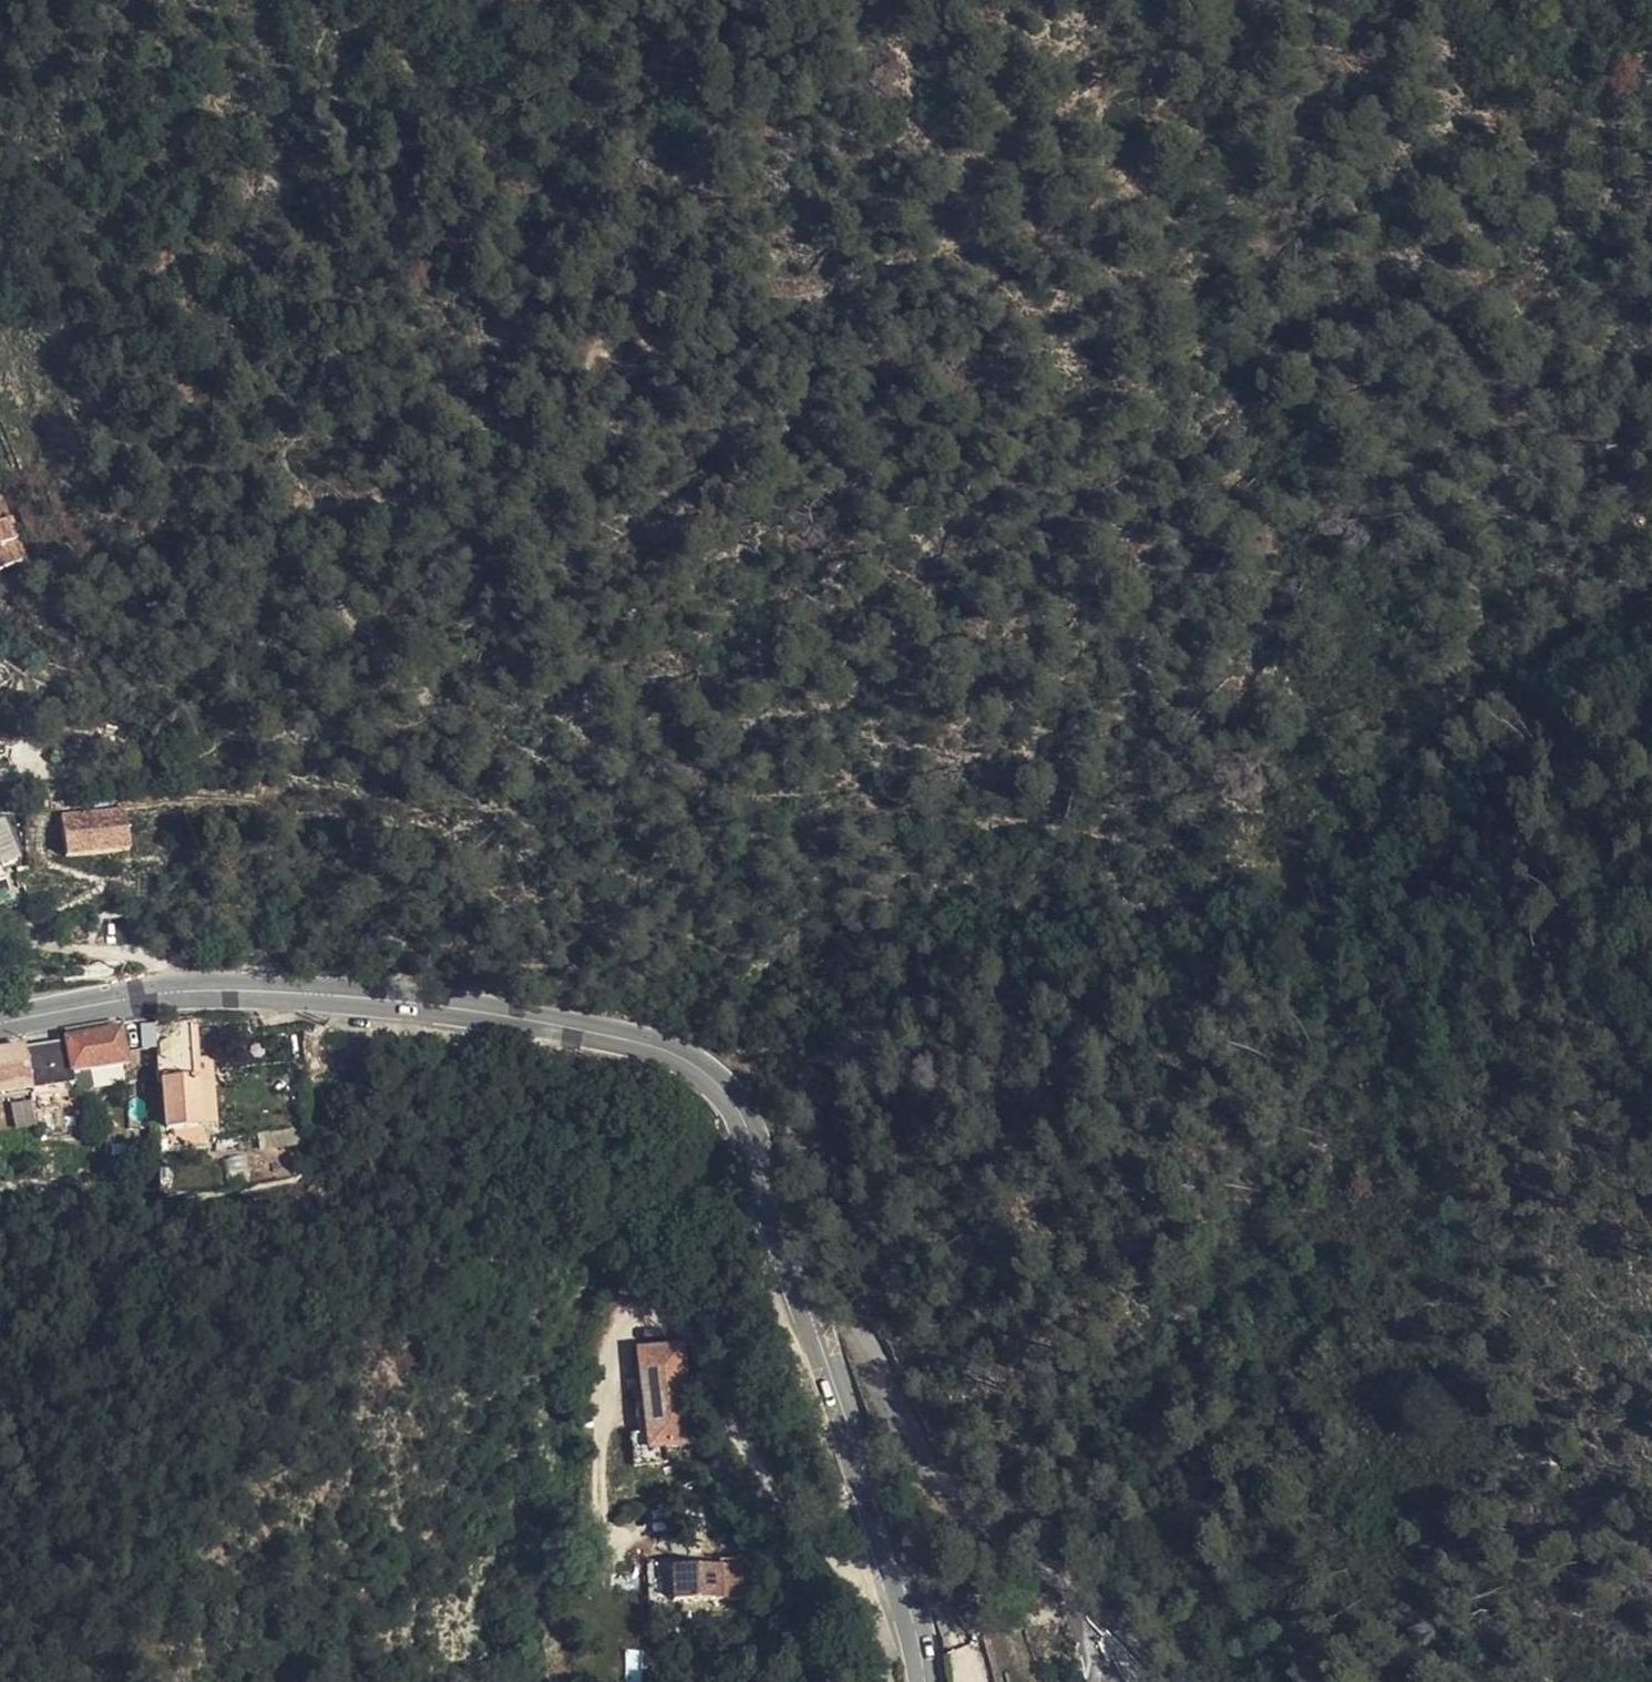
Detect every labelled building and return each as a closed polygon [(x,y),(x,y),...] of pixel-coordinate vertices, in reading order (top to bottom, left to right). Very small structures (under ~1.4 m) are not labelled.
[(14,487),(4,491),(7,506),(20,501),(14,487)] [(4,491),(0,492),(0,552),(6,563),(39,548),(20,501),(7,506),(4,491)] [(129,853),(125,812),(61,819),(66,860),(129,853)] [(0,817),(0,859),(2,864),(20,857),(4,815),(0,817)] [(193,1025),(158,1026),(160,1068),(161,1087),(168,1084),(172,1133),(197,1132),(193,1025)] [(217,1027),(193,1027),(197,1132),(213,1131),(217,1027)] [(70,1045),(75,1081),(116,1076),(123,1075),(120,1034),(70,1039),(70,1045)] [(30,1050),(36,1096),(76,1092),(75,1081),(70,1045),(30,1050)] [(296,1144),(295,1129),(258,1132),(259,1146),(296,1144)] [(692,1443),(684,1339),(637,1342),(644,1447),(692,1443)] [(718,1561),(673,1564),(675,1602),(721,1598),(718,1561)]
